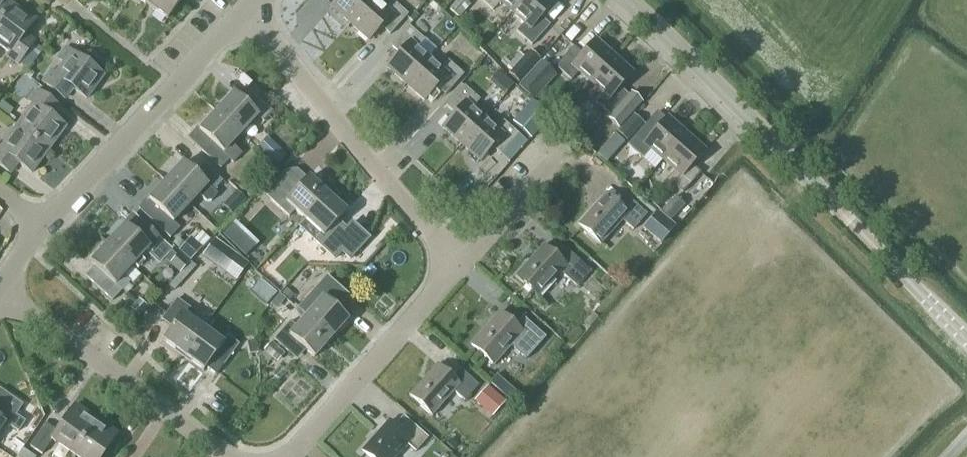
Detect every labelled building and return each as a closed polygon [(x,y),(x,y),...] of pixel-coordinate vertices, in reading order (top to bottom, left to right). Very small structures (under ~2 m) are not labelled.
[(10,5),(4,0),(0,0),(0,19),(10,5)] [(180,0),(148,0),(145,4),(166,20),(180,0)] [(371,0),(338,0),(331,8),(349,24),(371,0)] [(349,24),(368,41),(380,27),(389,35),(407,15),(392,1),(384,10),(372,0),(371,0),(349,24)] [(419,15),(433,28),(447,12),(434,0),(433,0),(419,15)] [(459,18),(470,5),(465,0),(457,0),(449,9),(459,18)] [(523,0),(482,0),(493,10),(501,2),(512,12),(523,0)] [(512,12),(525,23),(516,32),(532,46),(549,26),(539,17),(552,4),(548,0),(523,0),(512,12)] [(8,54),(6,57),(17,65),(34,43),(24,35),(33,22),(10,5),(0,19),(0,48),(8,54)] [(405,84),(427,59),(415,49),(423,40),(408,26),(390,46),(398,54),(387,68),(405,84)] [(590,84),(612,58),(594,41),(581,55),(573,48),(555,69),(570,82),(577,73),(590,84)] [(103,76),(70,51),(64,47),(56,58),(61,63),(53,74),(49,71),(41,82),(64,99),(71,89),(85,99),(103,76)] [(523,77),(540,59),(530,50),(513,69),(523,77)] [(612,58),(590,84),(602,95),(595,104),(610,117),(608,120),(618,130),(640,102),(630,93),(627,96),(618,88),(631,74),(612,58)] [(427,59),(405,84),(423,101),(435,87),(444,95),(462,75),(447,61),(439,70),(427,59)] [(534,100),(556,75),(540,61),(518,85),(534,100)] [(509,92),(516,82),(501,71),(493,82),(509,92)] [(461,145),(483,120),(471,109),(479,100),(463,86),(445,107),(454,114),(442,128),(461,145)] [(16,127),(48,150),(65,127),(51,117),(58,107),(36,90),(28,101),(32,105),(16,127)] [(215,112),(240,134),(257,116),(263,122),(273,112),(253,95),(245,105),(232,94),(215,112)] [(549,117),(532,101),(512,123),(530,139),(549,117)] [(231,144),(240,134),(215,112),(198,131),(210,141),(201,151),(220,168),(228,160),(233,164),(242,154),(231,144)] [(626,141),(642,123),(634,115),(617,133),(626,141)] [(644,125),(628,145),(643,158),(651,149),(662,160),(684,135),(666,119),(654,131),(645,124),(644,125)] [(483,120),(461,145),(479,161),(491,148),(500,155),(518,135),(503,121),(495,130),(483,120)] [(48,150),(16,127),(0,148),(0,166),(9,173),(17,163),(31,173),(48,150)] [(684,135),(662,160),(674,170),(666,179),(682,192),(700,172),(692,164),(703,152),(684,135)] [(260,153),(273,164),(283,153),(271,141),(260,153)] [(614,154),(605,146),(598,154),(606,162),(614,154)] [(165,181),(190,203),(198,195),(206,202),(211,202),(217,194),(213,191),(222,181),(203,164),(194,174),(182,163),(165,181)] [(248,197),(259,185),(250,177),(239,188),(248,197)] [(287,180),(270,200),(280,209),(289,217),(294,211),(304,219),(326,195),(319,188),(307,178),(297,189),(287,180)] [(173,222),(190,203),(165,181),(148,200),(160,210),(151,220),(170,238),(179,228),(173,222)] [(236,192),(231,197),(240,205),(245,200),(236,192)] [(619,207),(605,194),(577,225),(599,245),(621,220),(632,230),(646,214),(628,198),(619,207)] [(304,219),(298,226),(308,235),(317,243),(327,252),(334,259),(341,252),(349,259),(368,237),(351,221),(345,227),(338,220),(345,212),(334,202),(326,195),(304,219)] [(670,220),(685,204),(674,195),(660,211),(670,220)] [(674,227),(657,212),(649,221),(666,236),(674,227)] [(107,244),(132,266),(145,252),(158,265),(172,250),(137,219),(128,229),(124,225),(107,244)] [(232,224),(222,235),(231,243),(241,233),(232,224)] [(202,248),(190,237),(184,244),(177,238),(172,244),(190,260),(202,248)] [(202,256),(225,273),(237,256),(214,240),(202,256)] [(123,276),(132,266),(107,244),(90,262),(94,266),(85,276),(112,300),(129,282),(123,276)] [(558,260),(542,246),(515,277),(537,296),(559,272),(576,287),(590,271),(567,250),(558,260)] [(179,274),(189,263),(178,253),(168,263),(179,274)] [(325,276),(297,309),(305,316),(304,316),(330,339),(346,320),(336,311),(348,297),(325,276)] [(176,298),(161,319),(172,327),(162,341),(182,356),(202,328),(191,321),(197,313),(188,307),(176,298)] [(139,317),(148,308),(139,299),(130,308),(139,317)] [(514,327),(498,313),(470,344),(493,364),(511,344),(526,358),(544,338),(522,318),(514,327)] [(289,322),(274,340),(293,357),(301,347),(313,358),(330,339),(304,316),(295,327),(289,322)] [(202,328),(182,356),(203,371),(205,368),(215,375),(223,365),(238,344),(228,336),(222,343),(202,328)] [(276,363),(284,354),(271,342),(263,351),(276,363)] [(451,378),(436,365),(408,397),(430,417),(452,392),(463,402),(477,386),(459,369),(451,378)] [(504,396),(511,388),(502,380),(495,388),(504,396)] [(487,386),(473,401),(482,408),(495,393),(487,386)] [(7,425),(18,432),(25,421),(15,415),(22,405),(0,390),(0,435),(7,425)] [(71,454),(95,420),(73,405),(56,431),(45,424),(30,445),(41,453),(50,440),(71,454)] [(402,419),(394,428),(388,422),(362,451),(368,456),(395,456),(406,445),(414,452),(425,440),(402,419)] [(71,454),(75,456),(101,456),(117,435),(95,420),(71,454)] [(17,456),(35,456),(22,449),(17,456)]
